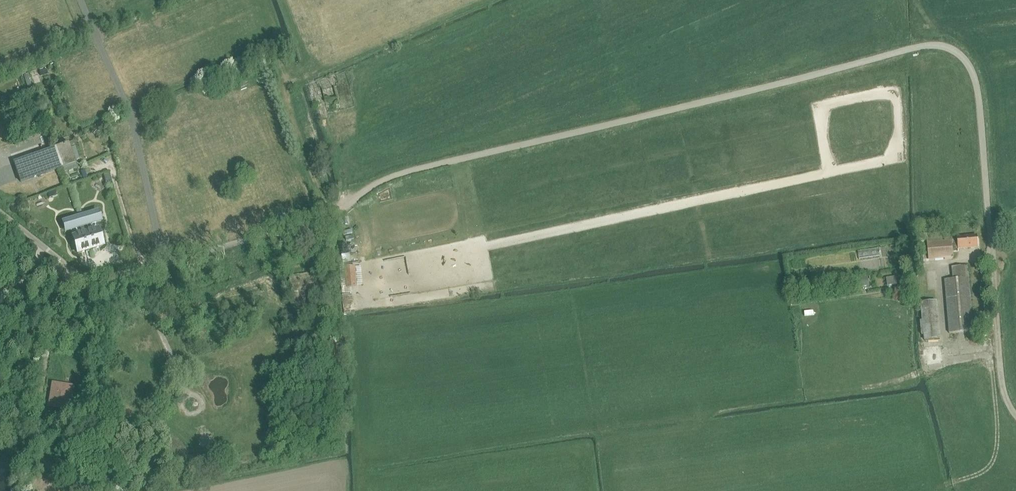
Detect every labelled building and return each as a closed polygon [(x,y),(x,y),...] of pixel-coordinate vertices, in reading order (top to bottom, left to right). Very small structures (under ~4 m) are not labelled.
[(58,147),(56,148),(64,168),(65,171),(77,167),(75,160),(79,158),(75,147),(73,142),(68,144),(58,147)] [(25,159),(13,163),(20,183),(25,181),(64,168),(56,148),(54,148),(25,159)] [(78,216),(89,253),(101,250),(95,233),(88,235),(86,227),(100,222),(97,212),(78,216)] [(89,253),(78,216),(61,221),(64,232),(76,229),(79,238),(72,239),(77,256),(89,253)] [(978,248),(977,243),(977,236),(951,238),(950,233),(917,236),(920,262),(953,259),(952,253),(958,252),(958,250),(978,248)] [(346,289),(357,288),(355,266),(344,267),(346,289)] [(967,267),(960,267),(952,268),(953,280),(945,280),(949,334),(973,332),(967,267)] [(846,280),(847,289),(869,286),(867,277),(846,280)] [(886,279),(887,286),(897,285),(896,277),(886,279)] [(920,303),(924,336),(924,340),(940,338),(939,334),(936,302),(920,303)] [(64,385),(52,384),(49,407),(68,410),(71,390),(63,389),(64,385)] [(211,411),(185,419),(194,445),(226,437),(211,411)]
